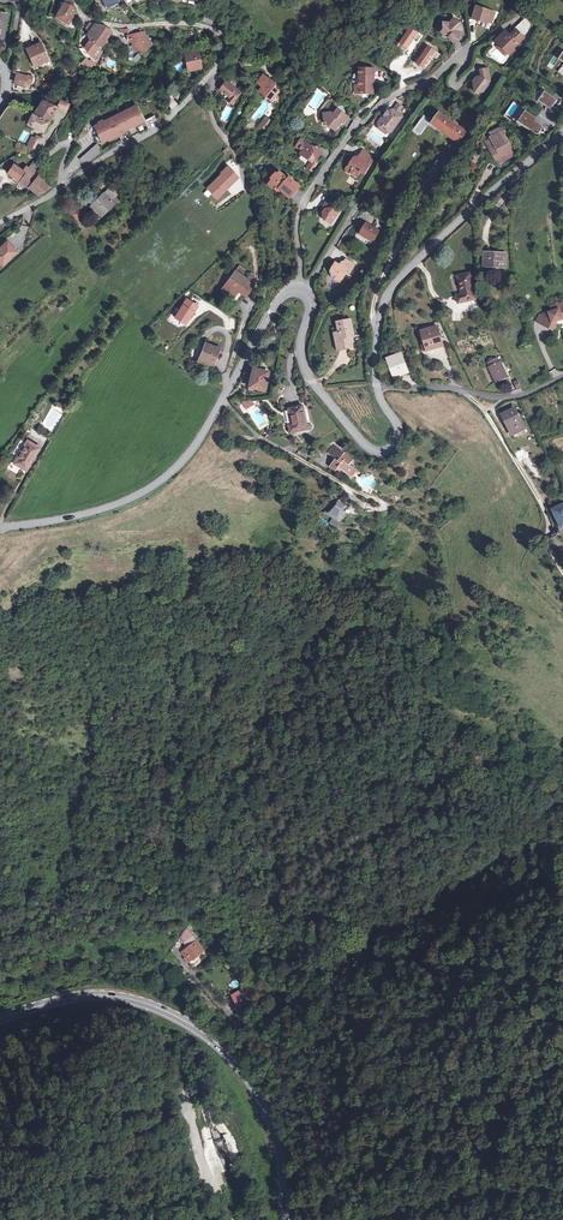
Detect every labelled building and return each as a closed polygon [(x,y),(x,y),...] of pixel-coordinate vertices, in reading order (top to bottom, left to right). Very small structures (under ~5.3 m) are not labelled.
[(71,5),(65,2),(62,6),(53,19),(63,26),(73,12),(69,10),(71,5)] [(495,12),(477,7),(473,19),(480,21),(480,19),(491,23),(495,12)] [(213,18),(205,15),(203,21),(211,24),(213,18)] [(461,25),(455,19),(450,24),(445,23),(445,30),(447,32),(447,38),(450,38),(454,43),(461,37),(459,34),(462,31),(461,25)] [(525,21),(516,30),(521,35),(525,31),(527,29),(529,26),(525,21)] [(89,31),(95,24),(90,23),(86,29),(89,31)] [(103,26),(95,24),(89,31),(87,34),(90,40),(85,48),(91,55),(98,46),(99,44),(100,45),(110,31),(103,26)] [(521,35),(516,30),(510,36),(509,34),(500,43),(501,44),(509,52),(509,53),(518,44),(525,38),(521,35)] [(509,34),(506,31),(497,40),(500,43),(509,34)] [(143,33),(129,36),(130,41),(132,41),(135,49),(141,50),(144,49),(147,47),(149,45),(148,42),(147,37),(144,37),(143,33)] [(48,60),(41,43),(28,49),(35,66),(48,60)] [(509,52),(501,44),(497,47),(506,55),(509,52)] [(198,50),(185,53),(188,71),(202,68),(198,50)] [(136,62),(141,57),(138,54),(132,58),(136,62)] [(93,65),(85,59),(83,62),(90,68),(93,65)] [(373,93),(373,69),(360,68),(360,86),(356,86),(356,93),(373,93)] [(488,69),(482,70),(483,75),(482,77),(477,78),(477,82),(475,85),(475,89),(480,92),(483,91),(488,85),(488,82),(489,80),(488,69)] [(28,77),(17,73),(14,83),(25,87),(27,81),(31,82),(32,77),(28,75),(28,77)] [(273,83),(263,75),(257,83),(262,87),(259,91),(266,97),(267,95),(271,98),(274,94),(276,95),(278,91),(273,87),(271,86),(273,83)] [(241,93),(226,81),(220,89),(230,97),(228,100),(232,103),(238,95),(241,93)] [(558,99),(545,91),(538,101),(550,110),(558,99)] [(57,107),(43,100),(33,115),(32,114),(27,124),(43,132),(57,107)] [(60,100),(57,107),(66,112),(70,105),(60,100)] [(403,108),(398,104),(393,110),(399,114),(403,108)] [(98,124),(96,125),(104,141),(108,139),(120,133),(144,121),(137,108),(113,120),(112,117),(103,121),(98,124)] [(348,117),(339,109),(334,115),(331,113),(324,114),(325,123),(335,130),(341,122),(343,124),(348,117)] [(399,114),(393,110),(390,111),(385,117),(384,116),(381,120),(382,121),(379,125),(380,129),(385,133),(388,133),(392,128),(395,127),(403,117),(399,114)] [(536,119),(526,111),(519,122),(535,132),(538,133),(543,127),(535,121),(536,119)] [(413,132),(421,136),(431,119),(422,114),(413,132)] [(440,114),(436,120),(439,123),(438,126),(446,132),(445,133),(449,137),(458,125),(453,122),(452,123),(448,120),(449,119),(445,116),(444,117),(440,114)] [(271,122),(266,118),(260,125),(265,129),(271,122)] [(461,127),(458,125),(449,137),(452,139),(461,127)] [(466,131),(461,127),(452,139),(457,143),(466,131)] [(493,136),(501,132),(504,130),(501,128),(492,133),(491,134),(493,136)] [(514,155),(501,132),(493,136),(490,138),(494,144),(496,147),(490,150),(495,159),(496,159),(499,164),(514,155)] [(34,140),(38,142),(40,138),(36,136),(35,139),(31,137),(27,146),(30,147),(34,140)] [(318,150),(302,139),(296,147),(301,150),(301,149),(303,150),(301,154),(313,162),(315,159),(315,154),(318,150)] [(97,143),(80,159),(85,164),(102,150),(97,143)] [(363,151),(361,154),(369,159),(371,155),(363,151)] [(369,159),(361,154),(359,158),(356,163),(355,162),(353,161),(350,166),(348,167),(346,169),(347,172),(349,173),(351,172),(357,176),(360,171),(364,173),(372,161),(369,159)] [(40,166),(34,162),(25,173),(14,165),(8,173),(30,188),(39,176),(37,175),(40,171),(40,166)] [(471,162),(468,169),(474,171),(477,165),(471,162)] [(237,177),(227,168),(221,174),(222,174),(208,189),(217,197),(237,177)] [(288,180),(280,172),(270,184),(279,191),(280,189),(290,198),(299,188),(293,183),(294,182),(290,178),(288,180)] [(50,188),(39,176),(30,188),(40,195),(50,188)] [(118,194),(111,186),(91,206),(102,216),(113,204),(118,208),(123,202),(116,196),(118,194)] [(237,191),(220,206),(223,209),(240,195),(237,191)] [(340,211),(326,203),(324,207),(324,209),(325,210),(323,213),(324,219),(331,224),(340,211)] [(88,216),(81,206),(71,213),(78,223),(88,216)] [(379,231),(367,223),(361,234),(373,241),(379,231)] [(7,242),(0,249),(0,262),(3,265),(16,252),(7,242)] [(505,254),(485,253),(485,264),(494,264),(494,267),(505,267),(505,254)] [(354,264),(345,259),(342,266),(336,262),(332,269),(334,270),(331,274),(332,277),(341,282),(347,272),(349,273),(354,264)] [(235,271),(242,276),(245,271),(239,266),(235,271)] [(242,276),(235,271),(224,287),(235,295),(238,291),(240,289),(247,294),(253,287),(250,284),(245,281),(247,279),(242,276)] [(476,299),(470,273),(458,276),(462,294),(457,296),(459,303),(476,299)] [(233,298),(235,295),(224,287),(222,289),(233,298)] [(559,308),(559,309),(557,310),(540,315),(537,322),(553,330),(556,324),(555,322),(562,319),(562,316),(562,307),(559,308)] [(354,336),(351,320),(338,322),(339,333),(335,334),(339,349),(353,346),(351,341),(350,341),(349,337),(354,336)] [(437,327),(423,331),(426,342),(428,350),(443,346),(437,327)] [(220,350),(206,344),(199,361),(212,366),(220,350)] [(401,354),(389,358),(396,375),(407,371),(401,354)] [(499,362),(497,358),(488,362),(490,366),(488,367),(497,383),(508,378),(500,361),(499,362)] [(268,373),(256,370),(252,387),(265,390),(268,373)] [(248,401),(242,402),(247,409),(252,405),(250,402),(249,403),(248,401)] [(303,406),(290,409),(293,425),(290,426),(291,433),(308,429),(307,422),(306,422),(304,414),(305,413),(303,406)] [(525,429),(514,409),(504,415),(514,435),(525,429)] [(29,438),(19,455),(31,463),(41,445),(29,438)] [(354,459),(334,444),(328,452),(336,459),(331,466),(337,471),(339,467),(348,474),(349,474),(353,468),(354,468),(350,465),(354,459)] [(517,452),(520,458),(526,456),(524,450),(517,452)] [(19,455),(17,460),(28,467),(31,463),(19,455)] [(373,490),(364,485),(362,491),(370,495),(373,490)] [(347,510),(338,504),(332,512),(329,510),(326,516),(341,525),(347,516),(343,514),(344,513),(345,513),(347,510)] [(553,509),(562,527),(562,504),(553,509)] [(182,924),(170,914),(169,917),(177,925),(180,927),(182,924)] [(177,925),(169,917),(164,928),(170,933),(177,925)] [(181,930),(171,941),(180,949),(191,938),(186,933),(185,934),(181,930)] [(189,964),(205,951),(195,940),(179,953),(189,964)] [(171,941),(169,943),(174,948),(173,949),(177,953),(180,949),(171,941)] [(238,967),(227,976),(237,987),(253,973),(246,965),(238,967)] [(230,994),(237,1009),(254,1001),(247,986),(230,994)]
